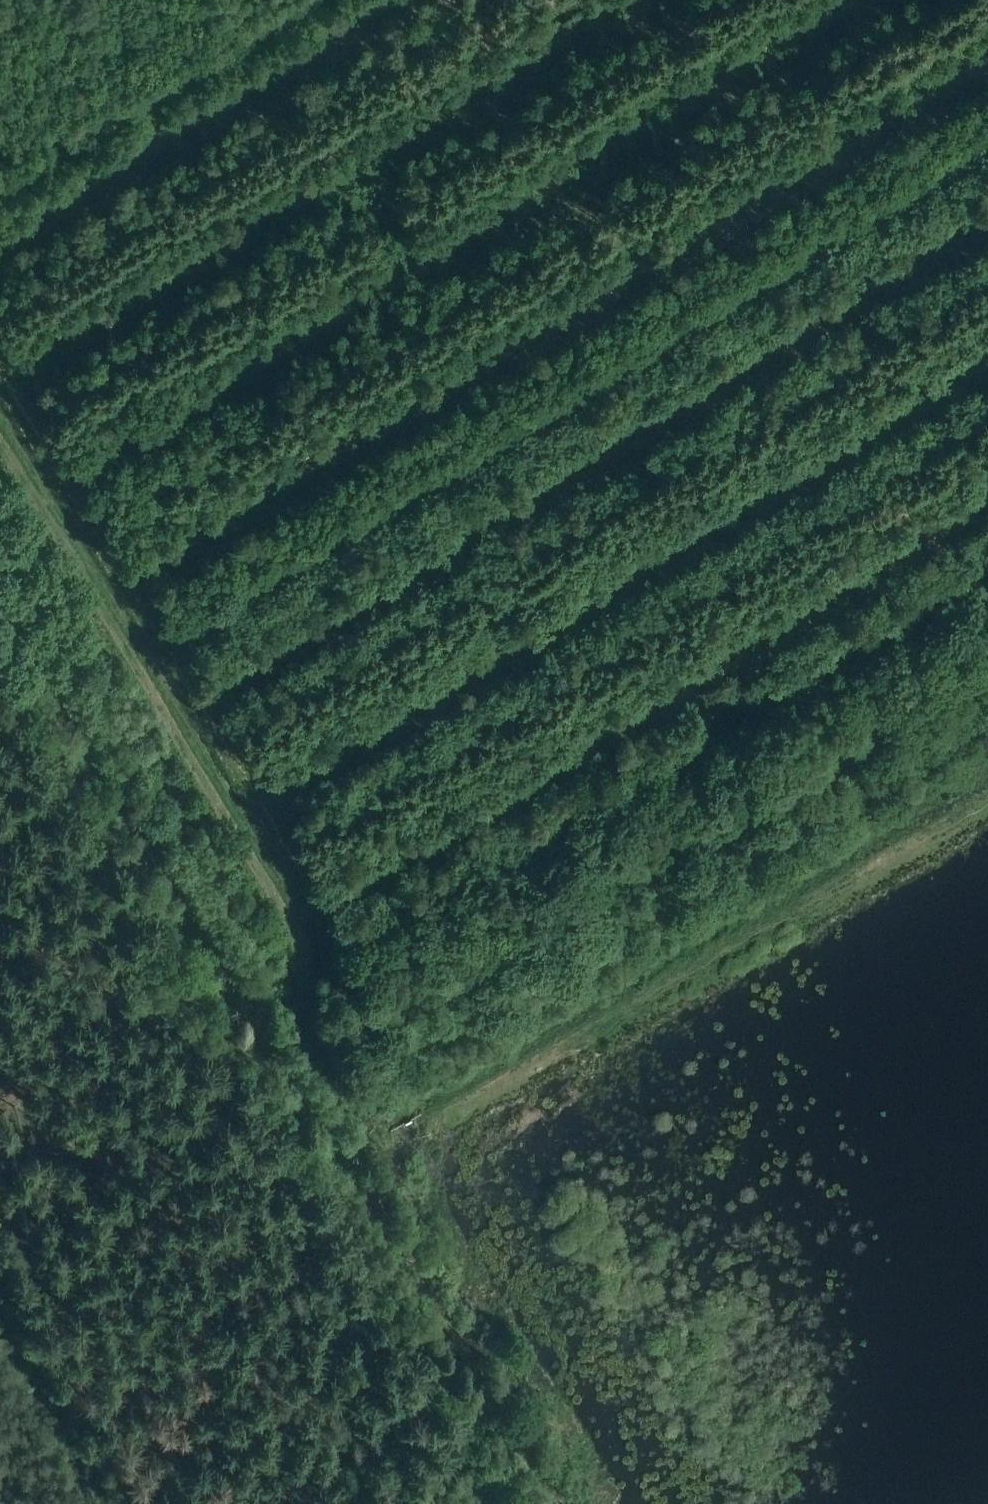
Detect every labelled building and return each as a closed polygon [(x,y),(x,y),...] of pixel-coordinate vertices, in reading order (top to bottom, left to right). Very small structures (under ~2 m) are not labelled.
[(405,1146),(430,1136),(422,1115),(397,1124),(405,1146)]
